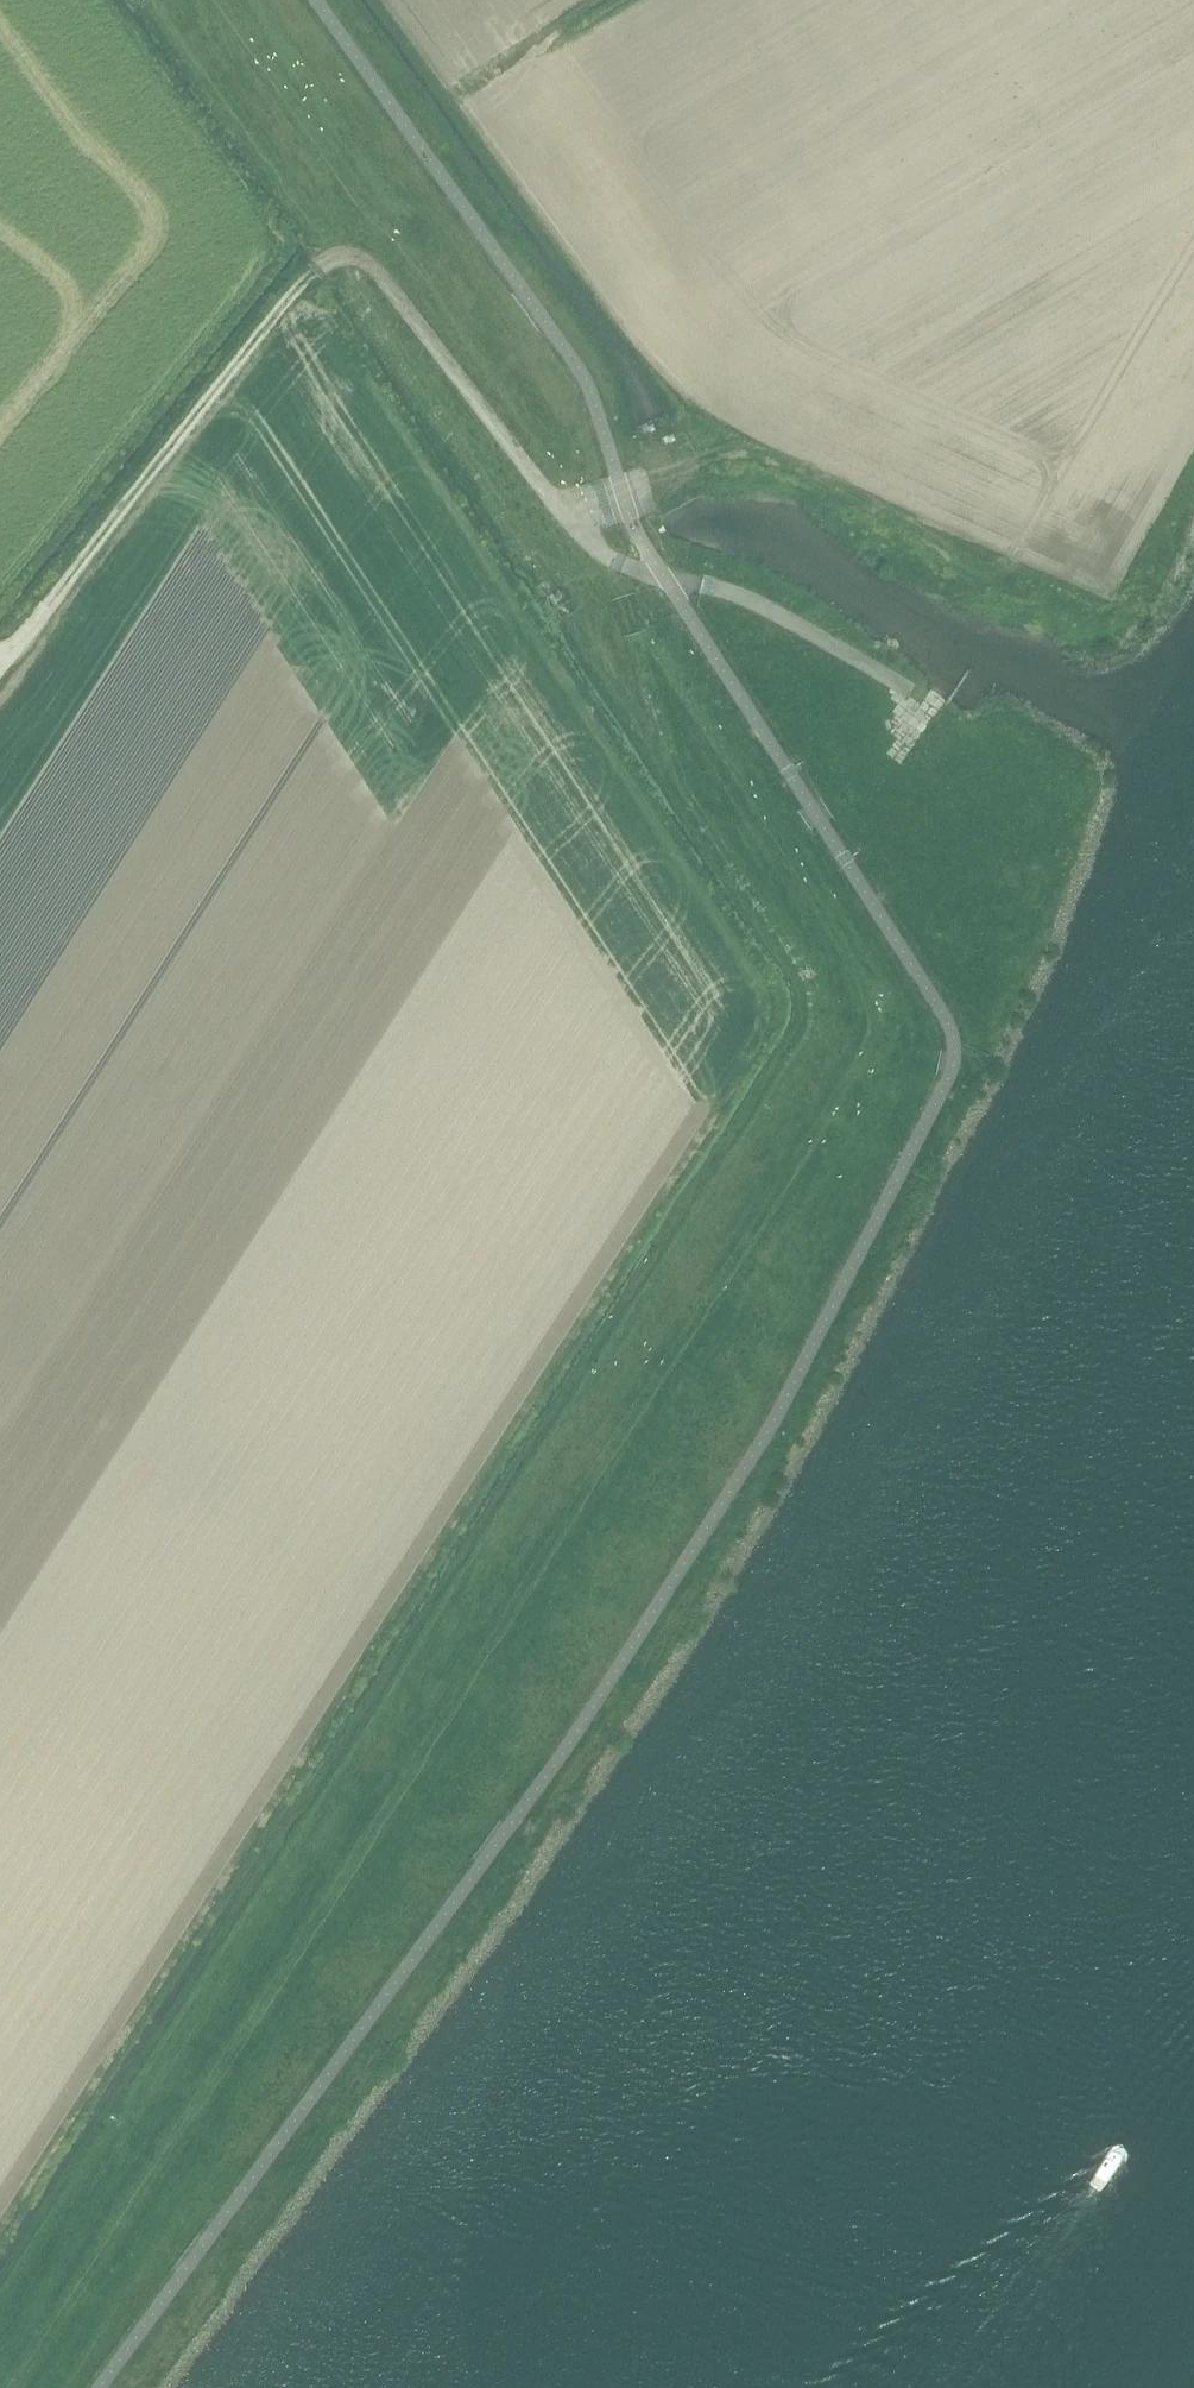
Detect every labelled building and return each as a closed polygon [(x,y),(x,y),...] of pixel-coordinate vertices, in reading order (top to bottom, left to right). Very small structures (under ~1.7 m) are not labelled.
[(542,583),(548,594),(556,591),(550,579),(542,583)]
